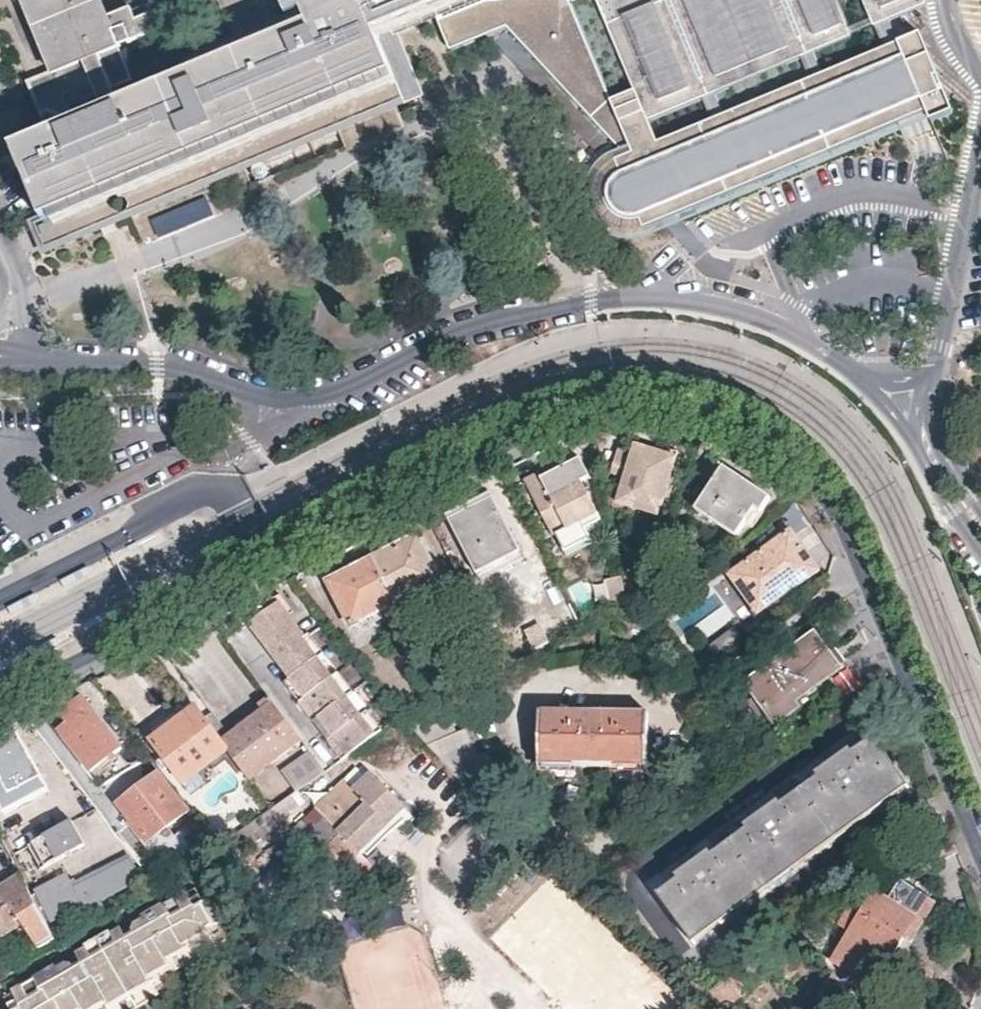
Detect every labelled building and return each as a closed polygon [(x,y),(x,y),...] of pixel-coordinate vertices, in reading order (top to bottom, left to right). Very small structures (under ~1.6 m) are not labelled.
[(389,103),(371,55),(349,0),(285,0),(305,48),(142,117),(94,0),(14,0),(48,79),(21,90),(45,139),(0,156),(40,251),(389,103)] [(371,55),(438,27),(501,0),(349,0),(371,55)] [(438,27),(444,47),(478,33),(498,24),(628,166),(635,163),(622,137),(613,115),(570,11),(566,0),(501,0),(438,27)] [(570,11),(594,0),(637,106),(646,127),(649,133),(704,107),(716,102),(802,66),(815,61),(850,44),(833,0),(566,0),(570,11)] [(925,13),(922,0),(862,0),(877,35),(891,29),(925,13)] [(891,29),(877,35),(886,58),(900,52),(891,29)] [(955,122),(922,43),(900,52),(886,58),(824,84),(812,89),(726,125),(714,130),(635,163),(628,166),(619,170),(623,182),(616,188),(612,195),(609,202),(611,213),(615,221),(621,225),(629,229),(637,229),(643,227),(646,238),(928,120),(933,130),(955,122)] [(815,61),(802,66),(812,89),(824,84),(815,61)] [(726,125),(716,102),(704,107),(714,130),(726,125)] [(637,106),(613,115),(622,137),(646,127),(637,106)] [(660,518),(679,456),(655,448),(635,442),(633,448),(620,444),(613,464),(627,468),(616,505),(660,518)] [(553,526),(599,503),(583,470),(592,465),(582,446),(550,462),(543,466),(541,461),(525,469),(553,526)] [(765,506),(775,491),(746,472),(724,458),(714,474),(716,476),(699,504),(740,529),(757,502),(765,506)] [(526,553),(494,492),(478,500),(450,514),(483,576),(526,553)] [(601,507),(599,503),(553,526),(556,532),(601,507)] [(755,616),(820,569),(801,543),(789,527),(724,573),(755,616)] [(374,555),(397,600),(442,576),(419,531),(391,546),(374,555)] [(352,623),(397,600),(374,555),(349,568),(329,578),(352,623)] [(61,581),(64,588),(90,574),(87,567),(61,581)] [(609,575),(614,604),(629,597),(625,573),(609,575)] [(8,608),(11,615),(37,601),(34,595),(8,608)] [(251,624),(273,652),(304,636),(283,607),(251,624)] [(114,619),(110,612),(84,625),(87,632),(114,619)] [(247,665),(264,652),(246,628),(229,640),(247,665)] [(536,635),(539,643),(554,636),(549,628),(536,635)] [(798,697),(844,664),(839,656),(819,628),(747,680),(777,720),(802,702),(798,697)] [(311,631),(304,636),(320,656),(326,651),(311,631)] [(724,657),(744,647),(737,635),(718,645),(724,657)] [(304,636),(273,652),(278,660),(292,678),(301,690),(296,694),(307,709),(313,705),(330,727),(324,731),(329,738),(335,746),(341,742),(350,754),(379,733),(364,713),(369,708),(355,689),(349,694),(334,675),(340,670),(326,651),(320,656),(304,636)] [(61,645),(57,639),(31,652),(34,659),(61,645)] [(340,670),(334,675),(349,694),(355,689),(340,670)] [(301,690),(292,678),(287,682),(296,694),(301,690)] [(121,746),(83,694),(65,707),(52,716),(92,769),(95,766),(97,770),(107,762),(105,758),(121,746)] [(273,762),(303,737),(275,700),(254,716),(244,724),(273,762)] [(457,770),(471,789),(503,775),(489,747),(481,751),(468,725),(460,729),(447,703),(411,721),(436,748),(457,770)] [(153,737),(186,781),(231,747),(225,739),(198,704),(178,718),(166,728),(153,737)] [(313,705),(307,709),(324,731),(330,727),(313,705)] [(649,758),(651,709),(601,707),(544,705),(542,755),(649,758)] [(369,708),(364,713),(379,733),(385,729),(369,708)] [(18,729),(9,712),(1,717),(0,717),(0,738),(18,729)] [(244,724),(232,734),(243,748),(236,754),(253,779),(273,762),(244,724)] [(18,729),(0,738),(0,801),(5,811),(50,787),(18,729)] [(699,939),(912,784),(875,732),(845,755),(837,745),(823,756),(829,766),(781,802),(774,807),(767,797),(753,807),(760,817),(706,857),(699,848),(686,858),(692,868),(663,890),(699,939)] [(243,748),(232,734),(225,739),(231,747),(236,754),(243,748)] [(341,742),(335,746),(345,758),(350,754),(341,742)] [(328,769),(311,747),(285,766),(299,790),(328,769)] [(361,850),(405,806),(371,771),(326,815),(317,805),(303,819),(308,825),(303,829),(307,834),(305,837),(334,866),(355,845),(361,850)] [(188,810),(160,772),(132,793),(121,801),(150,839),(188,810)] [(58,833),(75,823),(73,818),(69,821),(55,829),(58,833)] [(86,842),(75,823),(58,833),(53,836),(63,855),(86,842)] [(63,855),(53,836),(58,833),(55,829),(29,843),(42,867),(63,855)] [(216,849),(210,853),(215,860),(221,856),(216,849)] [(98,899),(140,876),(130,858),(113,868),(112,866),(105,870),(79,884),(75,878),(72,880),(70,876),(38,894),(51,919),(83,901),(91,915),(103,909),(98,899)] [(41,946),(56,937),(19,869),(0,881),(0,936),(7,931),(25,921),(41,946)] [(225,945),(222,938),(231,932),(201,881),(191,886),(185,877),(13,978),(17,986),(8,991),(18,1008),(118,1008),(225,945)] [(915,943),(940,903),(928,895),(903,879),(890,899),(877,891),(835,959),(860,975),(867,964),(886,976),(909,939),(915,943)]
